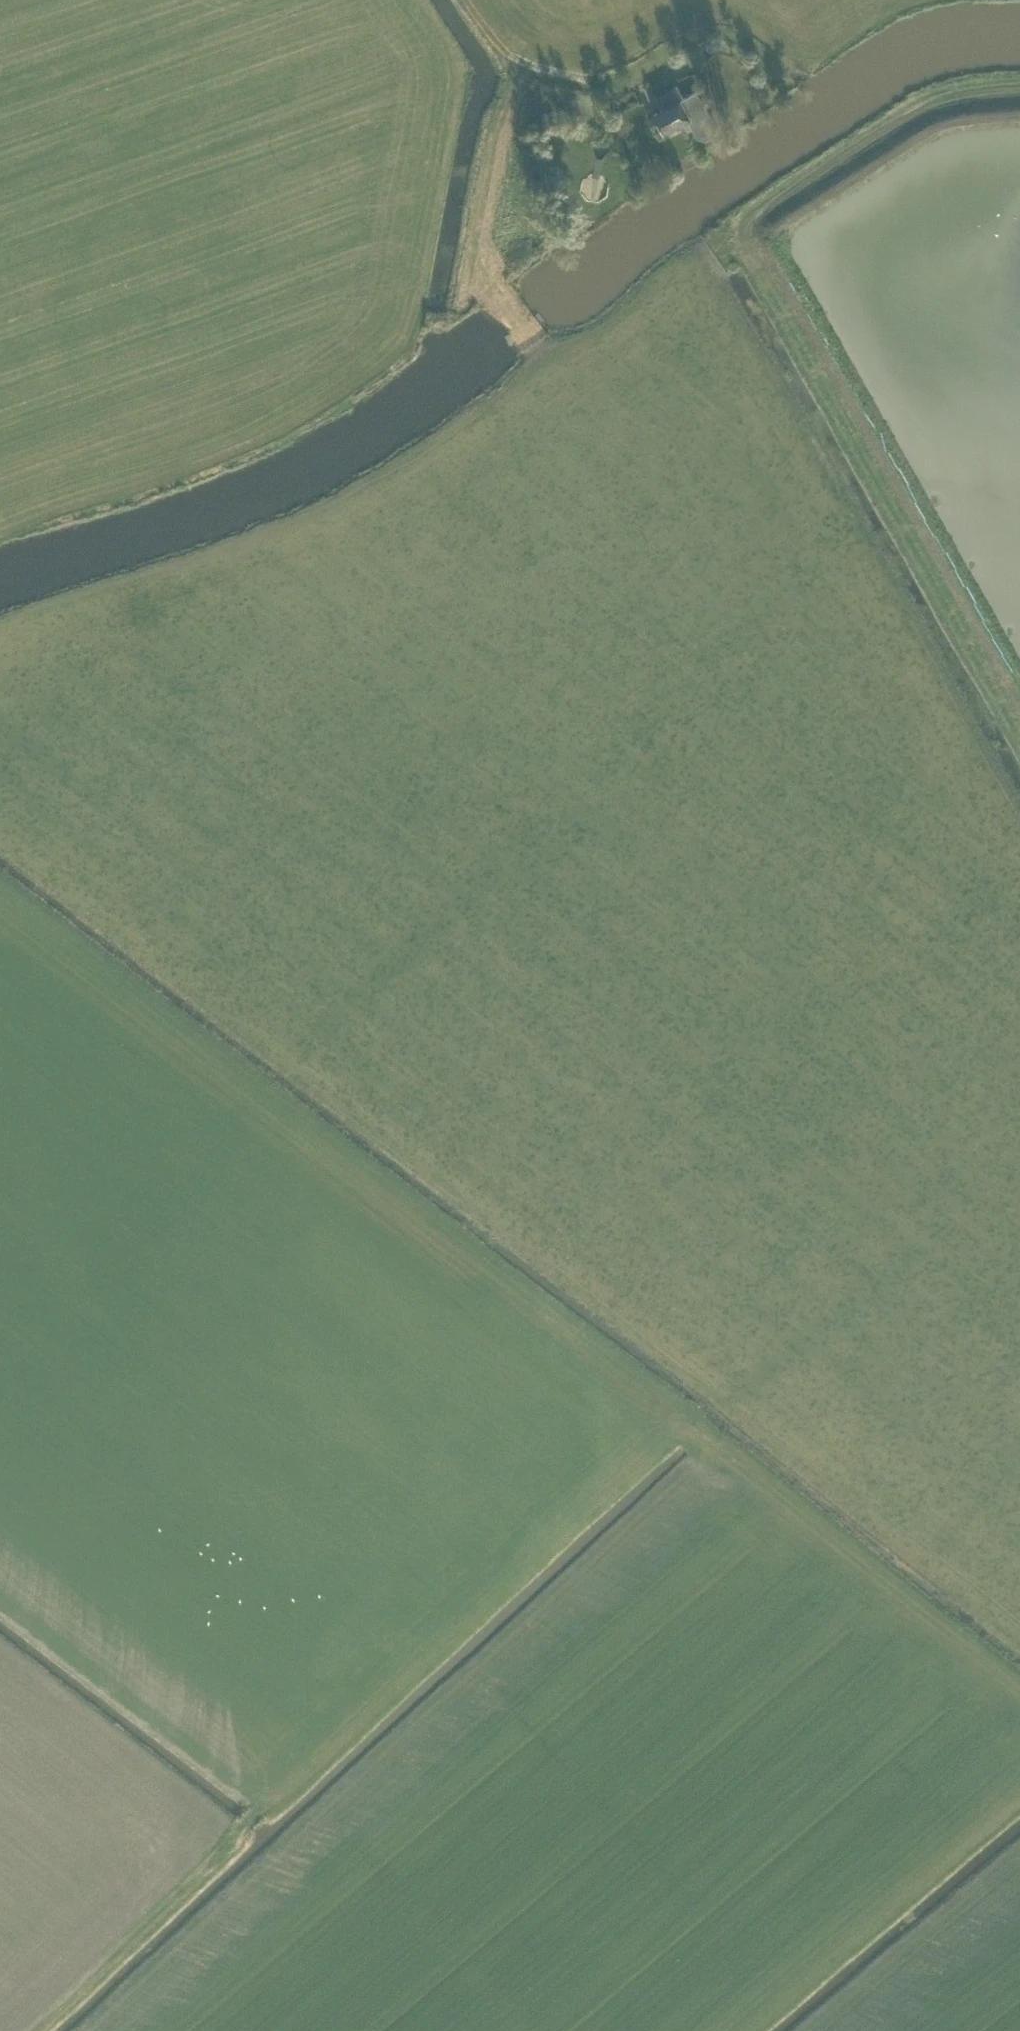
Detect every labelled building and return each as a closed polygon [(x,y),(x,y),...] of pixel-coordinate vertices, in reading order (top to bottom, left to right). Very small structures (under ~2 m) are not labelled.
[(684,98),(677,86),(656,98),(662,110),(654,115),(664,133),(687,120),(697,138),(704,140),(714,135),(716,128),(696,92),(684,98)]
